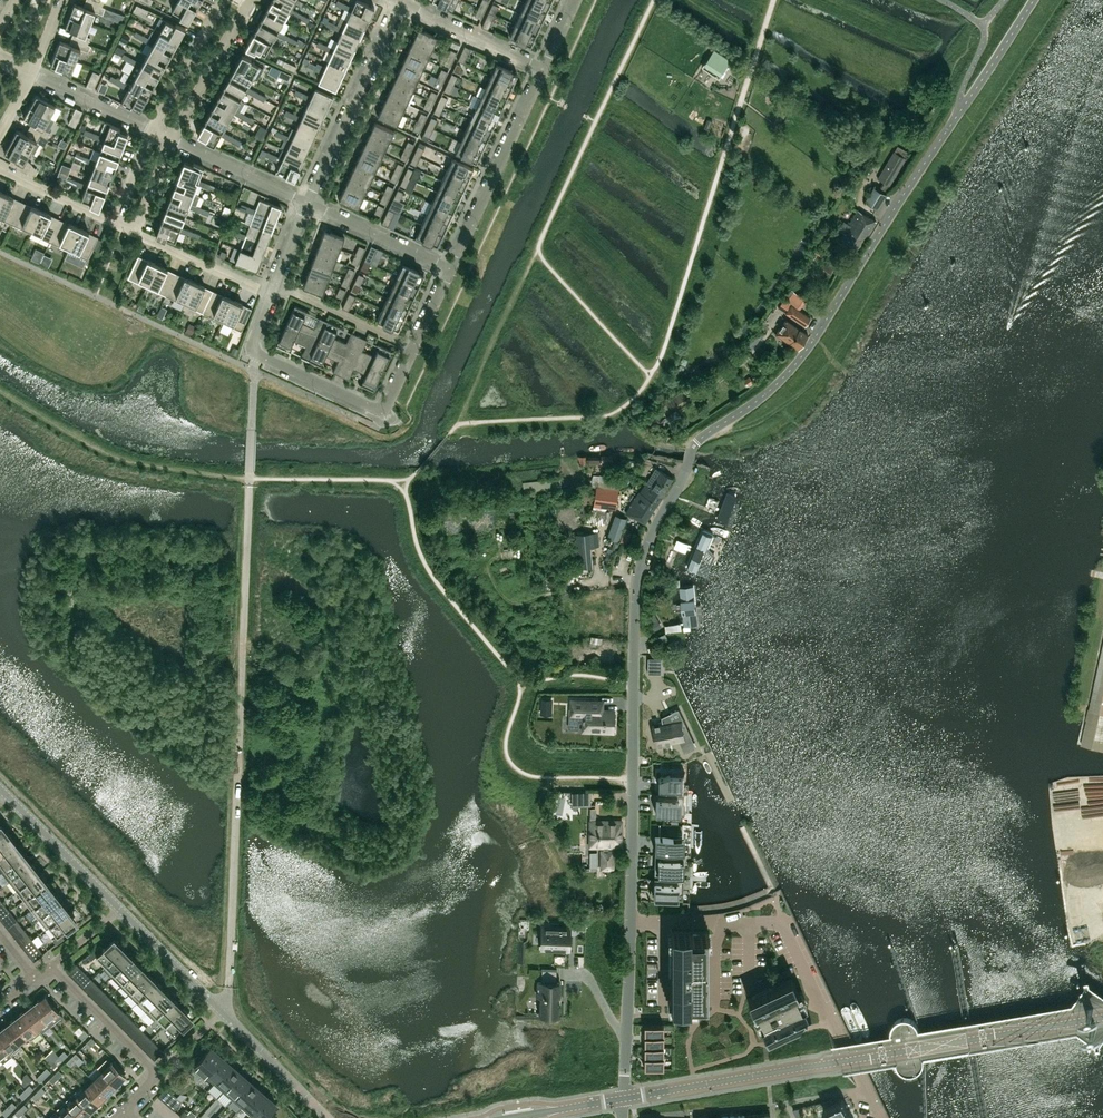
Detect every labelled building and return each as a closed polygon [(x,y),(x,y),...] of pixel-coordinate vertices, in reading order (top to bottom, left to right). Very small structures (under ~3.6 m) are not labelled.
[(196,8),(182,0),(177,0),(172,10),(181,14),(180,17),(189,21),(196,8)] [(196,8),(200,0),(182,0),(196,8)] [(291,8),(289,10),(272,0),(266,11),(283,21),(288,12),(298,17),(300,13),(291,8)] [(295,0),(272,0),(289,10),(291,8),(295,0)] [(374,7),(360,0),(356,0),(353,7),(345,4),(343,8),(351,11),(352,9),(370,17),(374,7)] [(457,0),(434,0),(453,9),(457,0)] [(478,7),(485,10),(488,2),(485,0),(482,0),(478,7)] [(551,1),(549,0),(526,0),(525,2),(546,12),(551,1)] [(90,23),(95,11),(102,14),(105,7),(102,6),(89,1),(86,8),(74,3),(70,15),(90,23)] [(541,23),(546,12),(525,2),(520,13),(541,23)] [(492,4),(489,12),(495,15),(499,6),(492,4)] [(148,10),(137,5),(135,9),(146,14),(148,10)] [(481,18),(485,10),(478,7),(475,15),(481,18)] [(365,28),(370,17),(352,9),(351,11),(347,20),(365,28)] [(278,30),(283,21),(266,11),(260,22),(277,32),(278,30)] [(488,30),(495,15),(489,12),(482,27),(488,30)] [(309,18),(300,13),(298,17),(307,22),(308,20),(309,18)] [(536,34),(541,23),(520,13),(515,24),(536,34)] [(86,35),(90,23),(70,15),(65,28),(77,32),(74,39),(88,44),(90,37),(86,35)] [(177,42),(185,28),(176,23),(174,26),(166,21),(165,22),(159,19),(154,29),(177,42)] [(307,22),(306,24),(313,28),(316,24),(308,20),(307,22)] [(360,38),(365,28),(347,20),(343,28),(335,24),(334,28),(341,32),(342,30),(360,38)] [(288,35),(278,30),(277,32),(260,22),(253,33),(271,43),(276,34),(286,39),(288,35)] [(531,45),(536,34),(515,24),(509,35),(531,45)] [(433,48),(438,37),(418,28),(413,39),(433,48)] [(59,29),(57,34),(69,37),(70,32),(59,29)] [(177,42),(154,29),(149,38),(145,36),(143,40),(152,45),(153,43),(171,53),(177,42)] [(355,48),(360,38),(342,30),(341,32),(337,40),(355,48)] [(134,35),(143,40),(145,36),(136,31),(134,35)] [(268,49),(271,43),(253,33),(245,48),(255,52),(256,50),(265,54),(269,57),(271,53),(268,49)] [(123,34),(120,39),(127,42),(130,37),(123,34)] [(297,40),(288,35),(286,39),(295,44),(297,40)] [(76,61),(81,49),(88,51),(91,45),(88,44),(74,39),(72,45),(60,40),(55,53),(76,61)] [(306,43),(299,39),(297,43),(304,47),(306,43)] [(427,59),(433,48),(413,39),(408,50),(427,59)] [(350,59),(355,48),(337,40),(334,48),(326,45),(324,49),(332,52),(333,50),(350,59)] [(165,64),(171,53),(153,43),(152,45),(147,54),(165,64)] [(464,63),(471,48),(465,45),(458,60),(464,63)] [(118,46),(115,51),(122,55),(123,53),(125,50),(118,46)] [(453,59),(457,52),(451,49),(447,56),(453,59)] [(731,60),(714,49),(702,66),(719,78),(731,60)] [(345,69),(350,59),(333,50),(332,52),(328,61),(345,69)] [(422,70),(427,59),(408,50),(403,61),(422,70)] [(71,73),(76,61),(55,53),(51,65),(63,70),(69,72),(71,73)] [(121,57),(131,62),(133,58),(123,53),(122,55),(121,57)] [(131,62),(134,64),(140,67),(141,66),(159,75),(165,64),(147,54),(142,64),(133,58),(131,62)] [(257,80),(264,68),(250,61),(251,58),(242,54),(235,67),(252,77),(257,80)] [(450,66),(453,59),(447,56),(444,63),(450,66)] [(460,71),(464,63),(458,60),(454,68),(460,71)] [(296,66),(285,61),(283,65),(294,70),(296,66)] [(341,79),(345,69),(328,61),(325,66),(318,63),(316,65),(314,69),(322,73),(323,71),(341,79)] [(417,81),(422,70),(403,61),(398,72),(417,81)] [(140,67),(134,64),(129,73),(153,86),(159,75),(141,66),(140,67)] [(512,85),(517,74),(496,64),(491,75),(512,85)] [(247,86),(252,77),(235,67),(228,78),(246,88),(247,86)] [(444,80),(447,72),(441,69),(437,77),(444,80)] [(92,89),(100,73),(93,70),(86,86),(92,89)] [(291,76),(280,71),(278,76),(289,81),(291,76)] [(323,71),(322,73),(318,82),(336,90),(341,79),(323,71)] [(412,92),(417,81),(398,72),(393,83),(412,92)] [(146,98),(153,86),(129,73),(124,83),(121,81),(118,85),(128,90),(129,88),(146,98)] [(451,74),(448,82),(454,85),(458,77),(451,74)] [(121,81),(111,75),(109,79),(118,85),(121,81)] [(507,96),(512,85),(491,75),(486,86),(507,96)] [(440,88),(444,80),(437,77),(434,85),(440,88)] [(247,86),(246,88),(228,78),(222,89),(240,99),(245,90),(254,95),(257,91),(247,86)] [(450,93),(454,85),(448,82),(444,90),(450,93)] [(407,103),(412,92),(393,83),(388,94),(407,103)] [(424,96),(428,89),(419,85),(416,92),(424,96)] [(502,107),(507,96),(486,86),(481,97),(502,107)] [(141,107),(146,98),(129,88),(128,90),(121,102),(131,107),(132,105),(140,109),(141,107)] [(328,107),(333,96),(315,88),(311,97),(304,93),(302,97),(309,100),(310,98),(328,107)] [(235,108),(240,99),(222,89),(216,100),(234,110),(235,108)] [(266,97),(257,91),(254,95),(264,100),(266,97)] [(433,102),(437,94),(431,91),(427,99),(433,102)] [(49,117),(56,105),(36,94),(30,106),(49,117)] [(402,114),(407,103),(388,94),(383,105),(402,114)] [(441,95),(437,104),(444,106),(447,98),(441,95)] [(497,118),(502,107),(481,97),(476,108),(497,118)] [(323,117),(328,107),(310,98),(309,100),(306,109),(323,117)] [(430,110),(433,102),(427,99),(423,107),(430,110)] [(228,121),(233,112),(242,117),(244,113),(235,108),(234,110),(216,100),(210,112),(228,121)] [(440,115),(444,106),(437,104),(434,112),(440,115)] [(397,125),(402,114),(383,105),(377,116),(397,125)] [(54,119),(49,117),(30,106),(24,117),(35,124),(31,130),(47,138),(50,132),(48,131),(54,119)] [(75,126),(82,111),(76,107),(68,123),(75,126)] [(492,129),(497,118),(476,108),(471,119),(492,129)] [(318,127),(323,117),(306,109),(302,117),(294,113),(292,117),(300,121),(301,119),(318,127)] [(223,131),(228,121),(210,112),(204,123),(222,132),(223,131)] [(254,119),(244,113),(242,117),(252,123),(254,119)] [(423,123),(427,115),(421,113),(417,121),(423,123)] [(431,117),(427,125),(433,128),(437,120),(431,117)] [(314,138),(318,127),(301,119),(300,121),(296,129),(314,138)] [(487,140),(492,129),(471,119),(465,130),(487,140)] [(715,120),(714,130),(725,131),(726,122),(715,120)] [(423,123),(417,121),(413,129),(419,132),(423,123)] [(128,134),(119,131),(120,128),(110,124),(105,122),(100,135),(95,133),(94,137),(104,141),(104,139),(123,146),(128,134)] [(389,142),(394,131),(375,122),(369,133),(389,142)] [(214,146),(220,134),(230,140),(232,136),(223,131),(222,132),(204,123),(198,134),(206,139),(204,141),(214,146)] [(430,136),(433,128),(427,125),(423,133),(430,136)] [(309,148),(314,138),(296,129),(296,130),(292,128),(288,136),(284,134),(283,138),(290,142),(291,140),(309,148)] [(49,139),(47,138),(31,130),(28,136),(17,129),(11,141),(30,152),(34,154),(40,143),(45,146),(49,139)] [(481,151),(487,140),(465,130),(460,141),(481,151)] [(384,153),(389,142),(369,133),(364,144),(384,153)] [(241,141),(232,136),(230,140),(239,145),(241,141)] [(119,158),(123,146),(104,139),(104,141),(100,151),(119,158)] [(304,158),(309,148),(291,140),(290,142),(286,150),(304,158)] [(26,158),(30,152),(11,141),(4,152),(15,159),(12,165),(27,173),(32,164),(26,158)] [(64,151),(68,144),(61,141),(58,148),(64,151)] [(410,152),(414,144),(408,141),(404,149),(410,152)] [(476,162),(481,151),(460,141),(455,152),(476,162)] [(379,164),(384,153),(364,144),(359,155),(379,164)] [(418,146),(414,154),(420,157),(424,149),(418,146)] [(304,158),(286,150),(283,148),(279,157),(275,155),(273,159),(281,162),(282,160),(299,169),(304,158)] [(406,160),(410,152),(404,149),(400,157),(406,160)] [(877,209),(886,194),(884,193),(906,158),(893,150),(875,180),(882,184),(878,189),(874,187),(865,202),(877,209)] [(114,170),(119,158),(100,151),(96,161),(86,157),(84,161),(94,165),(95,163),(114,170)] [(416,165),(420,157),(414,154),(410,162),(416,165)] [(373,175),(379,164),(359,155),(354,166),(373,175)] [(468,179),(474,168),(452,158),(447,169),(468,179)] [(299,169),(282,160),(281,162),(277,171),(283,174),(294,179),(299,169)] [(198,181),(199,179),(204,167),(193,162),(192,165),(184,162),(179,174),(198,181)] [(109,182),(114,170),(95,163),(94,165),(91,175),(109,182)] [(400,174),(404,166),(397,163),(394,171),(400,174)] [(368,186),(373,175),(354,166),(349,177),(368,186)] [(407,168),(404,176),(410,179),(414,171),(407,168)] [(463,190),(468,179),(447,169),(442,180),(463,190)] [(400,174),(394,171),(390,179),(396,182),(400,174)] [(194,193),(197,183),(207,187),(209,183),(199,179),(198,181),(179,174),(175,186),(194,193)] [(105,194),(109,182),(91,175),(87,184),(77,181),(75,185),(85,188),(86,186),(105,194)] [(52,178),(46,176),(43,182),(49,185),(52,178)] [(406,187),(410,179),(404,176),(400,184),(406,187)] [(363,197),(368,186),(349,177),(344,188),(363,197)] [(458,201),(463,190),(442,180),(437,191),(458,201)] [(390,196),(393,188),(387,185),(383,193),(390,196)] [(99,209),(105,194),(86,186),(85,188),(81,199),(91,202),(90,205),(99,209)] [(189,205),(190,203),(194,193),(175,186),(170,198),(189,205)] [(358,208),(363,197),(344,188),(339,199),(358,208)] [(397,190),(394,198),(400,201),(404,192),(397,190)] [(453,212),(458,201),(437,191),(432,202),(453,212)] [(22,203),(13,199),(14,197),(4,192),(0,200),(0,218),(12,224),(22,203)] [(386,204),(390,196),(383,193),(380,201),(386,204)] [(185,217),(188,207),(198,211),(200,207),(190,203),(189,205),(170,198),(166,209),(185,217)] [(396,209),(400,201),(394,198),(390,206),(396,209)] [(276,220),(281,207),(260,199),(256,209),(248,207),(247,211),(254,213),(255,211),(276,220)] [(448,223),(453,212),(432,202),(427,213),(448,223)] [(31,232),(41,210),(31,205),(30,207),(22,203),(12,224),(31,232)] [(381,215),(384,207),(378,204),(374,212),(381,215)] [(180,228),(181,226),(185,217),(166,209),(161,221),(180,228)] [(388,226),(395,211),(388,209),(381,223),(388,226)] [(50,241),(59,221),(50,217),(51,215),(41,210),(31,232),(50,241)] [(857,252),(876,221),(858,210),(848,225),(843,222),(839,228),(844,232),(838,241),(857,252)] [(271,232),(276,220),(255,211),(254,213),(250,224),(271,232)] [(443,234),(448,223),(427,213),(422,224),(443,234)] [(68,250),(79,227),(69,223),(68,225),(59,221),(50,241),(68,250)] [(175,241),(179,230),(189,234),(191,230),(181,226),(180,228),(161,221),(156,235),(165,240),(166,237),(175,241)] [(267,245),(271,232),(250,224),(246,234),(239,232),(237,236),(244,238),(245,236),(267,245)] [(438,245),(443,234),(422,224),(416,235),(438,245)] [(97,238),(98,236),(97,238),(88,234),(89,232),(79,227),(68,250),(88,259),(93,248),(97,238)] [(340,248),(345,237),(325,229),(320,241),(340,248)] [(262,257),(267,245),(245,236),(244,238),(240,249),(262,257)] [(97,238),(93,248),(98,250),(102,240),(97,238)] [(336,260),(340,248),(320,241),(316,252),(336,260)] [(371,245),(364,260),(371,263),(378,248),(371,245)] [(361,257),(365,248),(359,246),(355,254),(361,257)] [(257,270),(262,257),(240,249),(236,262),(257,270)] [(331,271),(336,260),(316,252),(312,263),(331,271)] [(358,265),(361,257),(355,254),(351,262),(358,265)] [(147,286),(157,264),(147,259),(146,261),(138,257),(139,255),(138,255),(128,278),(147,286)] [(367,271),(371,263),(364,260),(361,268),(367,271)] [(327,282),(331,271),(312,263),(307,275),(327,282)] [(166,295),(175,275),(167,271),(168,269),(157,264),(147,286),(166,295)] [(419,285),(424,274),(403,264),(398,275),(419,285)] [(351,279),(355,270),(349,267),(345,276),(351,279)] [(358,274),(354,282),(361,285),(364,277),(358,274)] [(185,304),(195,281),(185,277),(184,279),(175,275),(166,295),(185,304)] [(323,294),(327,282),(307,275),(303,286),(323,294)] [(414,296),(419,285),(398,275),(393,286),(414,296)] [(347,287),(351,279),(345,276),(341,284),(347,287)] [(203,313),(213,292),(204,288),(205,286),(195,281),(185,304),(203,313)] [(357,293),(361,285),(354,282),(351,290),(357,293)] [(342,298),(346,289),(340,286),(336,295),(342,298)] [(409,307),(414,296),(393,286),(388,297),(409,307)] [(800,310),(807,299),(793,291),(781,309),(786,312),(805,325),(810,317),(800,310)] [(222,321),(233,299),(222,294),(222,296),(213,292),(203,313),(222,321)] [(349,311),(355,296),(349,293),(342,308),(349,311)] [(404,318),(409,307),(388,297),(382,308),(404,318)] [(241,330),(252,308),(251,308),(250,310),(242,306),(243,304),(233,299),(222,321),(241,330)] [(318,340),(327,321),(319,317),(314,328),(302,322),(307,312),(309,313),(309,312),(295,305),(286,325),(318,340)] [(398,329),(404,318),(382,308),(377,320),(398,329)] [(808,334),(786,319),(776,333),(798,348),(808,334)] [(350,355),(359,336),(351,332),(346,343),(334,337),(339,327),(341,328),(341,327),(327,321),(318,340),(350,355)] [(189,322),(185,331),(192,334),(196,325),(189,322)] [(318,340),(286,325),(276,345),(291,352),(291,351),(289,350),(294,340),(306,346),(301,356),(309,360),(318,340)] [(383,370),(392,351),(378,344),(377,345),(379,346),(375,356),(362,350),(367,339),(359,336),(350,355),(383,370)] [(350,355),(318,340),(309,360),(323,367),(323,366),(321,365),(326,355),(338,361),(333,371),(341,375),(350,355)] [(233,346),(231,352),(237,355),(239,349),(233,346)] [(373,390),(383,370),(350,355),(341,375),(349,379),(354,368),(366,374),(362,384),(359,383),(359,384),(373,390)] [(750,377),(745,381),(748,386),(754,382),(750,377)] [(671,425),(683,419),(677,409),(666,416),(671,425)] [(602,454),(602,465),(613,465),(613,454),(602,454)] [(586,457),(578,457),(580,465),(586,465),(586,457)] [(661,496),(673,478),(656,468),(642,489),(659,500),(662,496),(661,496)] [(616,509),(619,491),(621,477),(616,477),(616,475),(605,474),(604,475),(600,475),(592,474),(590,486),(596,487),(591,521),(604,523),(607,508),(616,509)] [(645,522),(659,500),(642,489),(640,492),(639,492),(626,513),(632,517),(633,515),(645,522)] [(727,523),(738,496),(728,491),(717,518),(727,523)] [(615,514),(607,537),(619,541),(627,518),(615,514)] [(698,579),(717,533),(707,529),(688,575),(698,579)] [(575,537),(576,548),(589,548),(588,536),(575,537)] [(503,561),(516,557),(514,552),(502,556),(503,561)] [(592,567),(591,553),(578,554),(579,568),(592,567)] [(660,558),(654,557),(651,573),(657,574),(660,558)] [(646,583),(660,586),(662,578),(648,575),(646,583)] [(698,636),(691,581),(680,582),(687,637),(698,636)] [(652,611),(646,615),(650,623),(657,619),(652,611)] [(657,620),(650,624),(654,631),(661,628),(657,620)] [(1090,708),(1083,744),(1102,749),(1102,647),(1090,708)] [(648,659),(648,673),(656,673),(657,659),(648,659)] [(551,712),(552,699),(542,698),(541,712),(551,712)] [(603,710),(603,701),(571,700),(571,708),(569,708),(569,716),(571,716),(571,720),(572,718),(579,719),(579,721),(584,721),(583,730),(613,731),(614,711),(603,710)] [(655,745),(679,740),(681,745),(693,739),(682,716),(671,721),(668,713),(661,717),(662,723),(651,725),(651,726),(652,726),(655,744),(654,744),(655,745)] [(659,777),(658,793),(685,794),(685,772),(669,772),(659,777)] [(568,804),(590,805),(590,791),(568,791),(568,804)] [(656,804),(655,812),(659,812),(680,813),(680,805),(685,805),(685,794),(658,793),(656,793),(656,804)] [(621,845),(622,824),(622,821),(590,821),(590,845),(603,845),(603,851),(608,851),(608,845),(621,845)] [(9,834),(2,825),(0,826),(0,842),(9,834)] [(17,844),(9,834),(0,842),(0,857),(17,844)] [(655,835),(655,850),(656,850),(656,854),(681,855),(682,850),(684,850),(684,836),(682,836),(656,835),(655,835)] [(24,853),(17,844),(0,857),(0,869),(2,871),(24,853)] [(612,866),(612,861),(612,851),(608,851),(603,851),(603,866),(612,866)] [(9,880),(31,863),(24,853),(2,871),(9,880)] [(655,854),(654,873),(658,873),(683,874),(684,863),(679,863),(679,860),(679,855),(684,855),(681,855),(656,854),(655,854)] [(16,890),(39,872),(31,863),(9,880),(16,890)] [(24,899),(46,882),(39,872),(16,890),(24,899)] [(654,877),(653,897),(678,898),(678,890),(683,890),(683,878),(654,877)] [(31,909),(54,891),(46,882),(24,899),(31,909)] [(39,918),(61,901),(54,891),(31,909),(39,918)] [(46,928),(69,910),(61,901),(39,918),(46,928)] [(14,912),(18,918),(28,911),(24,905),(14,912)] [(9,911),(6,908),(0,913),(0,916),(1,917),(9,911)] [(58,935),(76,920),(69,910),(46,928),(47,928),(50,925),(58,935)] [(4,921),(12,914),(9,911),(1,917),(4,921)] [(16,936),(24,930),(21,926),(13,933),(16,936)] [(539,943),(539,948),(555,949),(555,951),(564,952),(564,949),(566,949),(566,936),(569,937),(569,927),(540,926),(540,931),(539,943)] [(19,940),(27,933),(24,930),(16,936),(19,940)] [(707,934),(697,933),(690,933),(690,931),(671,931),(671,932),(671,939),(671,953),(671,961),(670,977),(670,998),(670,1005),(670,1006),(689,1006),(689,1004),(696,1004),(697,1004),(707,1004),(707,942),(707,935),(707,934)] [(37,941),(42,949),(52,944),(46,935),(37,941)] [(103,968),(124,948),(115,939),(103,949),(100,944),(87,954),(91,959),(96,955),(106,964),(103,967),(103,968)] [(34,961),(43,954),(38,948),(29,955),(34,961)] [(112,976),(132,956),(124,948),(103,968),(112,976)] [(120,985),(140,964),(132,956),(112,976),(120,985)] [(73,977),(82,968),(76,963),(66,970),(73,977)] [(128,993),(149,973),(140,964),(120,985),(128,993)] [(540,1013),(559,1014),(560,981),(556,981),(557,969),(542,968),(541,981),(538,980),(537,994),(541,994),(540,1013)] [(137,1002),(157,982),(149,973),(128,993),(137,1002)] [(797,990),(791,978),(783,981),(770,988),(765,990),(754,996),(748,998),(755,1013),(758,1012),(763,1023),(761,1025),(760,1025),(767,1039),(772,1037),(775,1036),(787,1030),(790,1029),(811,1019),(804,1005),(804,1004),(801,1006),(795,993),(798,992),(797,990)] [(86,990),(95,981),(92,979),(83,987),(86,990)] [(145,1010),(166,990),(157,982),(137,1002),(145,1010)] [(157,1016),(174,999),(166,990),(145,1010),(154,1019),(157,1016)] [(100,1004),(109,996),(106,993),(97,1001),(100,1004)] [(59,1011),(43,996),(33,1003),(50,1025),(62,1016),(59,1011)] [(103,1007),(112,998),(109,996),(100,1004),(103,1007)] [(1078,1001),(1084,1037),(1102,1033),(1102,997),(1078,1001)] [(165,1024),(182,1007),(174,999),(157,1016),(165,1024)] [(50,1025),(33,1003),(24,1011),(40,1032),(41,1031),(41,1032),(50,1025)] [(182,1025),(191,1016),(182,1007),(165,1024),(174,1033),(177,1035),(177,1036),(186,1028),(185,1027),(185,1028),(182,1025)] [(117,1021),(126,1013),(123,1010),(114,1018),(117,1021)] [(40,1032),(24,1011),(14,1018),(31,1039),(40,1032)] [(120,1024),(129,1016),(126,1013),(117,1021),(120,1024)] [(88,1017),(82,1024),(88,1030),(94,1023),(88,1017)] [(31,1039),(14,1018),(5,1026),(21,1046),(22,1046),(19,1043),(28,1036),(30,1039),(31,1039)] [(891,1035),(895,1059),(897,1067),(899,1071),(902,1075),(906,1077),(911,1078),(916,1077),(920,1075),(923,1071),(925,1067),(926,1062),(920,1031),(918,1026),(915,1023),(911,1020),(906,1019),(901,1020),(897,1022),(893,1026),(891,1030),(891,1035)] [(969,1023),(963,1024),(969,1054),(975,1053),(969,1023)] [(644,1036),(664,1036),(664,1024),(644,1024),(644,1036)] [(5,1026),(0,1030),(0,1039),(12,1054),(21,1046),(5,1026)] [(134,1038),(143,1030),(140,1027),(131,1036),(134,1038)] [(83,1039),(89,1033),(87,1032),(84,1029),(79,1035),(83,1039)] [(137,1041),(145,1033),(143,1030),(134,1038),(137,1041)] [(664,1036),(644,1036),(644,1047),(664,1047),(664,1036)] [(91,1046),(96,1041),(93,1038),(92,1037),(87,1042),(91,1046)] [(3,1062),(12,1056),(11,1054),(12,1054),(0,1039),(0,1058),(3,1062)] [(154,1059),(163,1050),(158,1045),(149,1054),(154,1059)] [(194,1066),(205,1075),(221,1056),(211,1047),(194,1066)] [(664,1047),(644,1047),(644,1058),(664,1058),(664,1047)] [(63,1059),(68,1054),(64,1050),(58,1055),(63,1059)] [(75,1061),(80,1056),(76,1052),(71,1057),(75,1061)] [(53,1061),(57,1065),(63,1059),(58,1055),(53,1061)] [(214,1083),(230,1064),(221,1056),(205,1075),(214,1083)] [(70,1066),(75,1061),(71,1057),(66,1062),(70,1066)] [(644,1058),(644,1069),(664,1069),(664,1058),(644,1058)] [(125,1076),(110,1062),(101,1071),(116,1085),(125,1076)] [(223,1091),(239,1072),(230,1064),(214,1083),(223,1091)] [(45,1076),(51,1071),(47,1067),(41,1072),(45,1076)] [(169,1078),(183,1073),(181,1068),(167,1073),(169,1078)] [(63,1073),(59,1069),(54,1074),(58,1078),(63,1073)] [(116,1085),(101,1071),(93,1079),(107,1093),(116,1085)] [(40,1082),(45,1076),(41,1072),(36,1078),(40,1082)] [(232,1099),(248,1080),(239,1072),(223,1091),(232,1099)] [(57,1079),(58,1078),(54,1074),(49,1079),(53,1083),(57,1079)] [(107,1093),(93,1079),(85,1087),(82,1084),(81,1085),(98,1102),(107,1093)] [(241,1106),(257,1088),(248,1080),(232,1099),(241,1106)] [(28,1093),(34,1088),(30,1084),(24,1089),(28,1093)] [(98,1102),(81,1085),(73,1093),(90,1110),(98,1102)] [(41,1095),(45,1090),(41,1086),(37,1091),(41,1095)] [(172,1093),(165,1087),(158,1096),(165,1102),(172,1093)] [(250,1114),(267,1096),(257,1088),(241,1106),(250,1114)] [(28,1093),(24,1089),(19,1095),(23,1099),(28,1093)] [(36,1100),(41,1095),(37,1091),(32,1096),(36,1100)] [(73,1093),(72,1093),(75,1097),(67,1105),(81,1117),(82,1117),(90,1110),(73,1093)] [(250,1114),(254,1117),(263,1117),(276,1104),(267,1096),(250,1114)] [(828,1117),(830,1117),(848,1110),(843,1099),(823,1108),(828,1117)] [(11,1110),(16,1105),(12,1101),(7,1106),(11,1110)] [(24,1112),(28,1107),(24,1103),(20,1108),(24,1112)] [(67,1105),(59,1113),(56,1110),(64,1117),(81,1117),(67,1105)] [(6,1116),(11,1110),(7,1106),(2,1112),(6,1116)] [(800,1107),(793,1109),(797,1117),(803,1115),(800,1107)] [(19,1117),(24,1112),(20,1108),(15,1113),(19,1117)] [(56,1110),(48,1117),(64,1117),(56,1110)] [(848,1110),(830,1117),(852,1117),(848,1110)]
